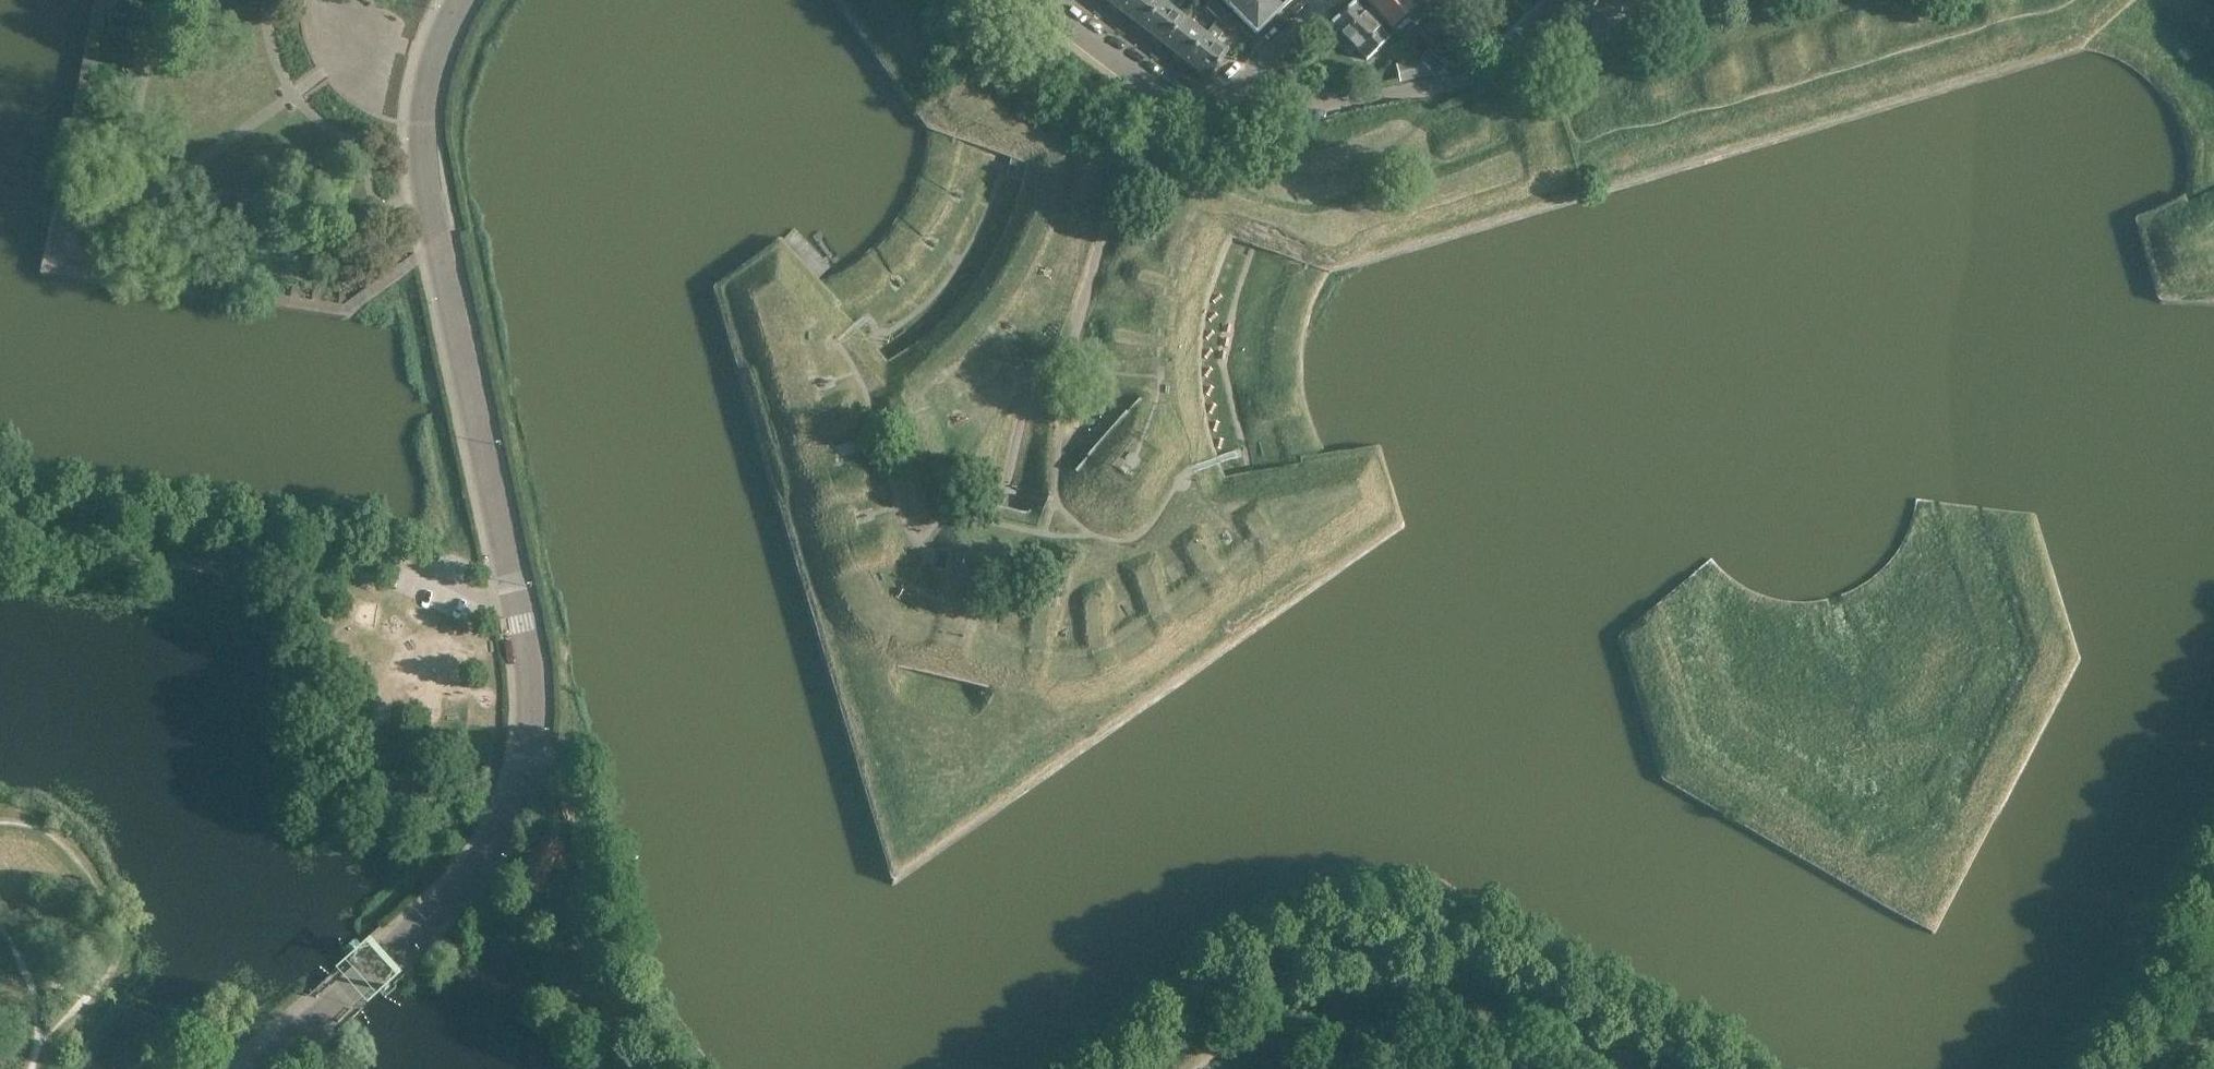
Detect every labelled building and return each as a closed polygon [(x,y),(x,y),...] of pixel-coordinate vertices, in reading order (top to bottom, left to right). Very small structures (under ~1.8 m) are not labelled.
[(1120,11),(1128,0),(1105,0),(1120,11)] [(1120,11),(1141,28),(1162,1),(1161,0),(1128,0),(1120,11)] [(1206,5),(1219,18),(1226,10),(1216,0),(1210,0),(1206,5)] [(1256,34),(1291,0),(1222,0),(1256,34)] [(1373,6),(1388,21),(1403,37),(1429,14),(1417,2),(1415,0),(1367,0),(1373,6)] [(1584,11),(1587,14),(1601,0),(1573,0),(1584,11)] [(1162,1),(1141,28),(1163,45),(1184,18),(1162,1)] [(1365,14),(1357,6),(1354,3),(1333,24),(1367,59),(1388,38),(1380,29),(1388,21),(1373,6),(1365,14)] [(1219,18),(1232,31),(1239,23),(1226,10),(1219,18)] [(1205,34),(1184,18),(1163,45),(1185,61),(1205,34)] [(1207,78),(1228,52),(1216,42),(1223,32),(1213,24),(1205,34),(1185,61),(1207,78)] [(1430,51),(1421,60),(1433,74),(1435,77),(1445,67),(1430,51)] [(1420,59),(1396,64),(1400,82),(1433,74),(1421,60),(1420,59)] [(1076,468),(1075,470),(1082,476),(1136,415),(1146,404),(1141,399),(1097,448),(1078,470),(1076,468)] [(557,822),(570,819),(566,801),(553,804),(557,822)] [(563,847),(542,836),(519,880),(540,891),(563,847)] [(361,946),(360,945),(356,940),(353,941),(345,948),(344,950),(349,955),(351,956),(360,947),(361,946)]
